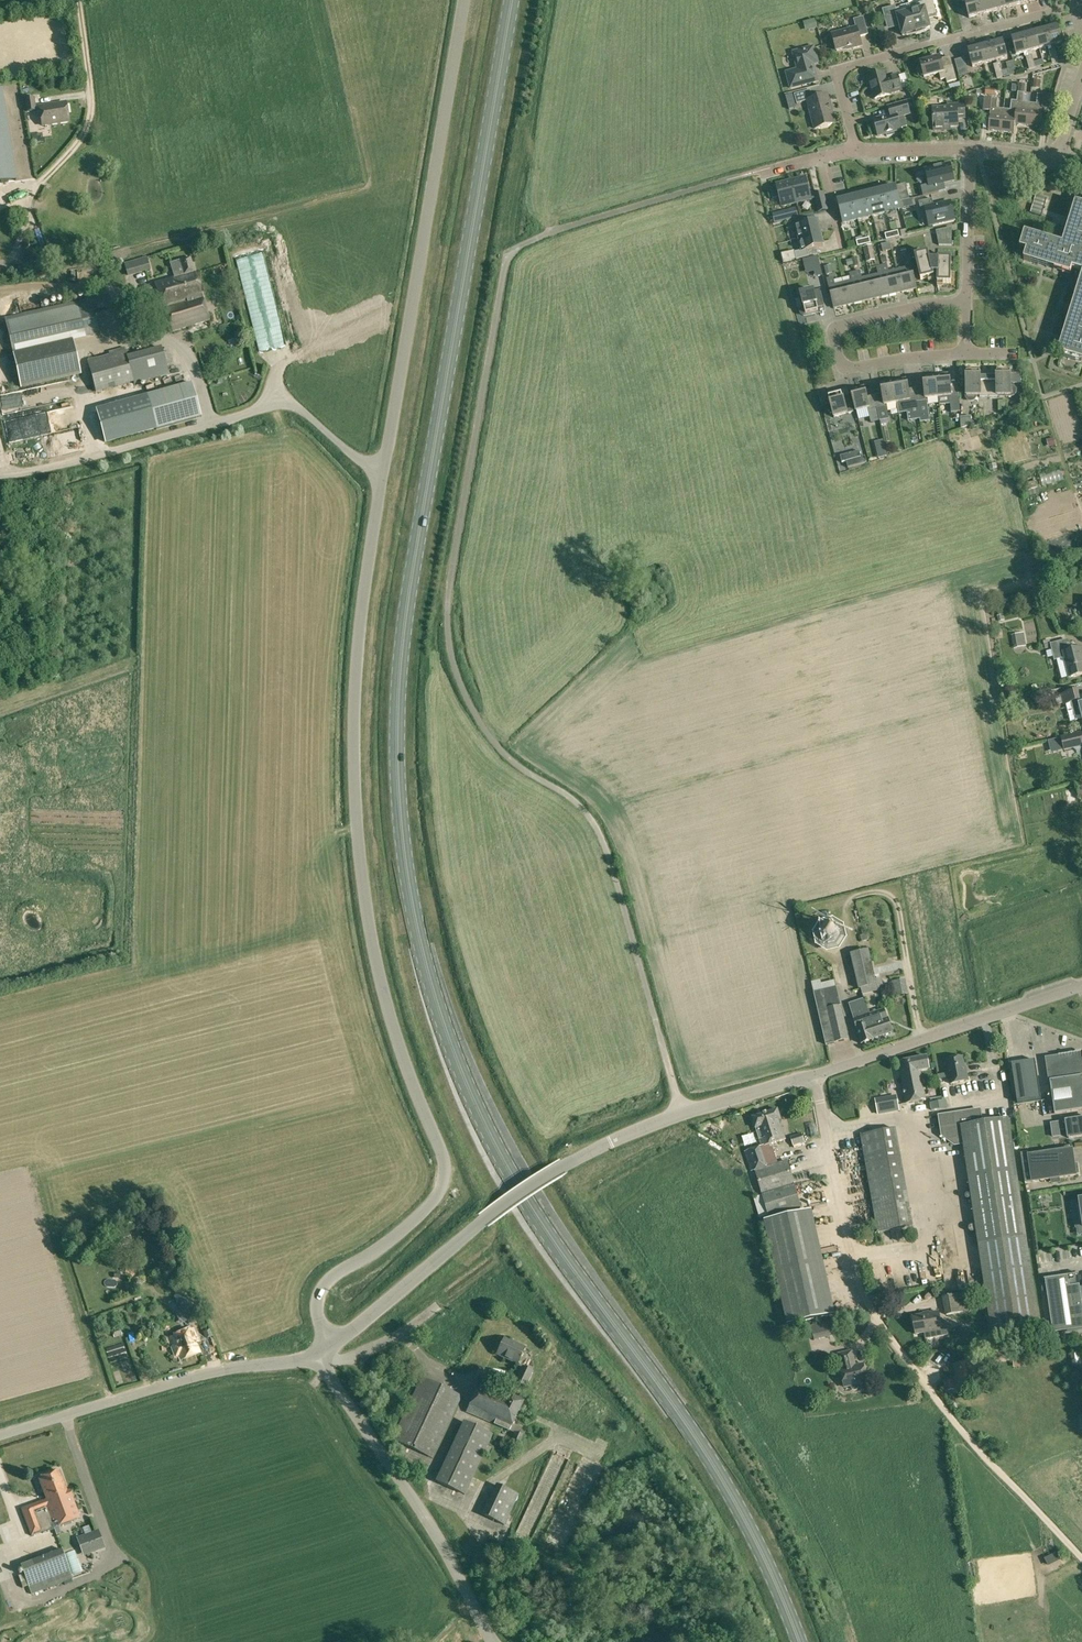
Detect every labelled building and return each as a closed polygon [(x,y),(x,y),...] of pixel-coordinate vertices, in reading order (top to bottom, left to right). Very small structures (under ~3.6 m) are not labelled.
[(926,30),(930,28),(927,15),(936,13),(933,0),(928,0),(922,2),(920,2),(919,3),(918,4),(918,5),(917,6),(917,7),(917,8),(917,10),(911,11),(917,34),(921,33),(924,31),(926,30)] [(980,15),(976,0),(968,0),(964,1),(968,18),(980,15)] [(980,15),(992,12),(988,0),(976,0),(980,15)] [(992,12),(1003,9),(1001,0),(988,0),(992,12)] [(1003,9),(1015,5),(1014,0),(1001,0),(1003,9)] [(895,6),(882,10),(887,26),(899,23),(903,35),(906,35),(911,35),(914,35),(915,34),(917,34),(911,11),(903,14),(901,7),(896,8),(895,6)] [(855,20),(857,27),(832,34),(837,51),(853,46),(853,49),(862,46),(860,36),(868,34),(864,17),(855,20)] [(817,27),(815,19),(805,22),(807,30),(817,27)] [(1058,26),(1047,29),(1051,46),(1063,43),(1058,26)] [(1047,29),(1035,32),(1039,49),(1051,46),(1047,29)] [(1035,32),(1023,35),(1028,52),(1039,49),(1035,32)] [(1028,52),(1023,35),(1011,39),(1016,55),(1028,52)] [(1003,40),(991,44),(996,60),(1007,57),(1003,40)] [(991,44),(980,47),(984,63),(996,60),(991,44)] [(813,63),(818,61),(814,47),(794,52),(799,70),(787,73),(791,88),(818,81),(813,63)] [(984,63),(980,47),(968,50),(973,67),(984,63)] [(946,79),(947,83),(957,80),(953,66),(943,68),(940,58),(920,63),(924,77),(934,74),(939,73),(941,80),(946,79)] [(964,58),(955,61),(959,75),(968,73),(964,58)] [(908,72),(901,74),(905,88),(912,86),(908,72)] [(902,89),(898,76),(886,79),(885,73),(869,77),(875,99),(891,95),(890,93),(902,89)] [(862,102),(872,100),(870,88),(860,90),(862,102)] [(16,181),(1,89),(0,89),(0,183),(16,181)] [(808,100),(816,128),(836,123),(828,94),(813,98),(811,90),(795,94),(798,103),(808,100)] [(1017,101),(1015,124),(1027,125),(1030,103),(1023,102),(1024,93),(1018,92),(1017,101)] [(1038,94),(1037,104),(1030,103),(1027,125),(1040,127),(1042,108),(1049,108),(1051,96),(1038,94)] [(36,111),(34,98),(24,99),(26,112),(36,111)] [(1004,109),(997,108),(998,99),(985,98),(984,110),(990,111),(988,130),(1001,131),(1004,109)] [(1004,109),(1001,131),(1014,133),(1015,124),(1017,101),(1011,100),(1010,110),(1004,109)] [(39,106),(42,125),(68,121),(66,102),(39,106)] [(888,107),(890,115),(874,120),(879,136),(887,134),(887,136),(894,134),(893,132),(901,130),(897,117),(910,114),(906,102),(888,107)] [(957,118),(965,118),(964,105),(948,105),(948,108),(933,109),(935,130),(950,129),(950,127),(958,127),(957,118)] [(928,185),(921,187),(923,196),(938,193),(936,185),(954,181),(950,163),(941,166),(941,164),(934,166),(934,167),(925,169),(928,185)] [(806,177),(791,181),(797,203),(811,200),(806,177)] [(777,187),(770,188),(773,198),(779,197),(782,207),(797,203),(791,181),(776,185),(777,187)] [(896,186),(881,190),(887,212),(901,208),(900,202),(898,194),(896,186)] [(887,212),(881,190),(867,193),(872,216),(887,212)] [(898,194),(900,202),(909,200),(907,192),(898,194)] [(824,193),(814,195),(818,212),(828,210),(824,193)] [(872,216),(867,193),(852,197),(858,219),(872,216)] [(1041,215),(1046,198),(1036,195),(1031,212),(1041,215)] [(843,223),(858,219),(852,197),(838,201),(843,223)] [(932,199),(919,202),(920,209),(925,208),(929,226),(955,220),(950,202),(934,206),(932,199)] [(909,200),(900,202),(901,208),(902,209),(911,207),(909,200)] [(1020,248),(1027,250),(1024,259),(1071,274),(1073,268),(1081,271),(1081,204),(1076,202),(1071,216),(1063,243),(1025,232),(1020,248)] [(796,209),(773,215),(775,223),(798,217),(796,209)] [(803,217),(794,219),(796,226),(805,224),(803,217)] [(799,239),(821,233),(818,221),(796,226),(799,239)] [(795,252),(796,259),(809,256),(808,250),(824,246),(821,233),(799,239),(802,250),(795,252)] [(873,252),(872,247),(871,245),(863,247),(864,254),(873,252)] [(896,250),(888,251),(892,268),(899,266),(896,250)] [(917,264),(930,261),(928,253),(915,256),(917,264)] [(811,270),(812,276),(822,273),(821,268),(818,257),(808,260),(811,270)] [(169,328),(174,331),(209,320),(190,258),(171,264),(175,277),(143,287),(146,296),(159,292),(169,328)] [(938,267),(951,267),(951,259),(938,258),(938,267)] [(130,261),(130,271),(152,270),(152,260),(130,261)] [(897,271),(902,291),(916,288),(909,260),(904,261),(905,269),(897,271)] [(919,272),(932,269),(930,261),(917,264),(919,272)] [(902,291),(897,271),(889,273),(887,265),(882,266),(889,295),(902,291)] [(870,277),(875,298),(889,295),(882,266),(877,267),(878,275),(870,277)] [(951,275),(951,267),(938,267),(938,275),(951,275)] [(934,277),(932,269),(919,272),(921,280),(934,277)] [(855,273),(862,301),(875,298),(870,277),(862,279),(860,271),(855,273)] [(997,282),(1008,282),(1008,272),(996,273),(997,282)] [(843,284),(848,304),(862,301),(855,273),(850,274),(851,282),(843,284)] [(951,283),(951,275),(938,275),(938,283),(951,283)] [(1058,352),(1081,360),(1081,275),(1058,352)] [(828,279),(834,308),(848,304),(843,284),(835,286),(833,278),(828,279)] [(801,293),(804,307),(802,308),(800,312),(803,316),(806,316),(813,314),(812,313),(818,311),(818,308),(824,306),(820,289),(814,291),(814,290),(801,293)] [(5,319),(20,387),(80,373),(73,340),(99,335),(93,310),(111,306),(109,295),(5,319)] [(947,303),(942,313),(954,319),(959,310),(947,303)] [(127,356),(132,381),(133,385),(160,378),(169,375),(163,350),(162,347),(127,356)] [(125,350),(88,361),(97,391),(132,381),(127,356),(125,350)] [(989,397),(988,371),(966,372),(967,396),(968,399),(971,400),(975,399),(976,396),(980,396),(980,397),(989,397)] [(1011,371),(988,371),(989,397),(998,397),(998,395),(1011,395),(1014,394),(1015,391),(1014,387),(1011,386),(1011,371)] [(940,376),(936,376),(938,397),(951,396),(950,385),(949,375),(949,373),(940,374),(940,376)] [(924,377),(923,377),(924,387),(926,399),(926,398),(938,397),(936,376),(933,376),(932,375),(923,376),(924,377)] [(897,381),(894,382),(897,403),(910,401),(909,389),(908,389),(906,380),(906,378),(897,380),(897,381)] [(890,381),(881,383),(881,384),(883,394),(884,405),(897,403),(894,382),(890,383),(890,381)] [(147,396),(156,429),(201,417),(192,383),(147,396)] [(4,395),(7,413),(79,401),(76,384),(12,395),(11,393),(4,395)] [(855,390),(851,391),(856,412),(869,408),(866,397),(864,388),(863,386),(855,388),(855,390)] [(825,397),(825,401),(827,404),(831,404),(834,417),(847,414),(847,413),(853,412),(849,395),(842,397),(841,393),(835,395),(835,394),(828,395),(825,397)] [(926,399),(918,400),(920,418),(920,419),(929,418),(926,398),(926,399)] [(952,398),(950,398),(952,412),(960,412),(959,398),(952,398)] [(910,402),(909,402),(910,410),(911,410),(913,419),(920,418),(918,400),(910,401),(910,402)] [(885,407),(877,408),(877,409),(880,420),(888,418),(886,407),(885,407)] [(870,410),(869,411),(873,427),(881,425),(880,420),(877,409),(870,410)] [(971,416),(961,417),(961,428),(972,424),(971,416)] [(18,419),(15,419),(18,440),(29,438),(27,425),(19,426),(18,419)] [(845,458),(847,465),(866,460),(864,453),(860,454),(858,447),(839,452),(841,459),(845,458)] [(1018,648),(1030,647),(1029,636),(1017,637),(1018,648)] [(1042,639),(1044,647),(1050,645),(1054,660),(1064,657),(1069,678),(1081,675),(1081,647),(1068,650),(1066,639),(1057,642),(1055,636),(1042,639)] [(1081,714),(1081,692),(1081,691),(1063,695),(1065,704),(1079,700),(1081,714)] [(1081,743),(1081,733),(1062,738),(1065,751),(1072,749),(1071,746),(1081,743)] [(1045,761),(1063,757),(1060,747),(1043,751),(1045,761)] [(879,926),(884,924),(879,914),(875,916),(879,926)] [(835,944),(840,936),(839,930),(830,924),(824,926),(819,934),(821,940),(829,945),(835,944)] [(860,935),(863,945),(871,944),(868,933),(860,935)] [(877,985),(869,949),(851,953),(859,989),(877,985)] [(898,975),(906,975),(905,960),(897,960),(898,975)] [(837,987),(814,993),(825,1044),(848,1039),(837,987)] [(865,999),(849,1004),(855,1019),(853,1020),(861,1043),(893,1033),(885,1009),(870,1014),(865,999)] [(1081,1053),(1046,1058),(1048,1072),(1050,1082),(1054,1114),(1081,1110),(1081,1055),(1081,1053)] [(900,1062),(907,1103),(926,1099),(921,1074),(927,1073),(927,1075),(931,1074),(929,1064),(931,1063),(930,1057),(928,1057),(927,1056),(900,1062)] [(947,1060),(951,1083),(969,1080),(967,1071),(966,1071),(963,1057),(947,1060)] [(1036,1060),(1012,1064),(1017,1103),(1041,1100),(1036,1060)] [(950,1101),(931,1104),(932,1110),(951,1107),(950,1101)] [(755,1170),(755,1171),(778,1164),(772,1143),(786,1139),(780,1121),(782,1120),(778,1109),(752,1117),(756,1128),(762,1146),(745,1151),(751,1171),(755,1170)] [(1024,1112),(1027,1122),(1033,1121),(1031,1111),(1024,1112)] [(991,1336),(1039,1329),(1025,1237),(1008,1118),(967,1124),(965,1114),(940,1117),(942,1136),(949,1141),(955,1140),(955,1139),(959,1138),(959,1139),(963,1139),(978,1244),(991,1336)] [(1053,1136),(1060,1135),(1059,1129),(1067,1128),(1068,1138),(1081,1136),(1081,1119),(1051,1123),(1053,1136)] [(860,1135),(878,1233),(913,1227),(896,1129),(860,1135)] [(791,1137),(794,1146),(805,1143),(802,1133),(791,1137)] [(825,1141),(817,1142),(817,1152),(826,1152),(825,1141)] [(1029,1156),(1032,1182),(1076,1175),(1076,1173),(1078,1173),(1077,1164),(1074,1165),(1072,1149),(1029,1156)] [(778,1164),(755,1171),(769,1217),(801,1207),(788,1161),(778,1164)] [(831,1188),(830,1180),(800,1185),(802,1197),(822,1194),(821,1190),(831,1188)] [(114,1234),(119,1246),(132,1242),(128,1229),(114,1234)] [(1046,1285),(1053,1333),(1052,1333),(1052,1334),(1081,1329),(1081,1287),(1079,1287),(1079,1285),(1077,1285),(1075,1275),(1079,1275),(1079,1274),(1075,1274),(1075,1272),(1067,1273),(1067,1276),(1044,1279),(1044,1280),(1045,1280),(1046,1285)] [(131,1284),(131,1285),(131,1286),(132,1287),(132,1288),(133,1288),(133,1289),(134,1290),(135,1290),(136,1290),(137,1290),(138,1290),(139,1290),(140,1290),(141,1289),(142,1288),(143,1287),(143,1286),(143,1285),(143,1284),(143,1283),(143,1282),(143,1281),(142,1280),(141,1279),(140,1278),(139,1278),(138,1278),(137,1278),(136,1278),(135,1278),(134,1278),(133,1279),(133,1280),(132,1280),(132,1281),(131,1282),(131,1283),(131,1284)] [(188,1290),(174,1295),(177,1304),(179,1303),(184,1315),(179,1317),(182,1324),(197,1318),(190,1299),(192,1298),(188,1290)] [(943,1297),(946,1315),(966,1312),(964,1303),(963,1294),(943,1297)] [(926,1339),(943,1336),(939,1312),(913,1317),(916,1334),(925,1333),(926,1339)] [(832,1321),(811,1326),(814,1340),(835,1336),(832,1321)] [(112,1330),(114,1337),(122,1334),(120,1328),(112,1330)] [(180,1354),(182,1359),(199,1353),(195,1342),(197,1341),(193,1329),(170,1338),(177,1355),(180,1354)] [(940,1348),(950,1348),(949,1337),(940,1337),(940,1348)] [(504,1338),(497,1354),(518,1364),(525,1347),(504,1338)] [(853,1360),(856,1360),(854,1351),(840,1354),(843,1369),(842,1369),(846,1387),(852,1386),(853,1388),(854,1389),(856,1390),(858,1389),(859,1388),(860,1386),(860,1384),(869,1382),(865,1364),(854,1366),(853,1360)] [(1073,1366),(1081,1365),(1081,1351),(1072,1352),(1073,1366)] [(954,1365),(958,1388),(980,1385),(977,1362),(954,1365)] [(515,1382),(525,1387),(533,1371),(523,1366),(515,1382)] [(392,1439),(433,1459),(463,1396),(421,1377),(392,1439)] [(946,1382),(948,1390),(956,1389),(954,1380),(946,1382)] [(467,1412),(510,1431),(523,1402),(508,1396),(480,1384),(467,1412)] [(439,1482),(466,1494),(494,1435),(466,1422),(439,1482)] [(511,1442),(520,1446),(524,1436),(515,1432),(511,1442)] [(22,1509),(32,1535),(80,1517),(70,1490),(67,1491),(60,1471),(40,1479),(47,1499),(22,1509)] [(496,1485),(483,1515),(504,1524),(517,1495),(496,1485)] [(15,1531),(19,1541),(24,1539),(20,1529),(15,1531)] [(78,1538),(84,1555),(104,1547),(98,1530),(78,1538)] [(9,1554),(7,1546),(0,1547),(0,1556),(9,1554)] [(20,1566),(31,1594),(73,1578),(62,1549),(20,1566)]
